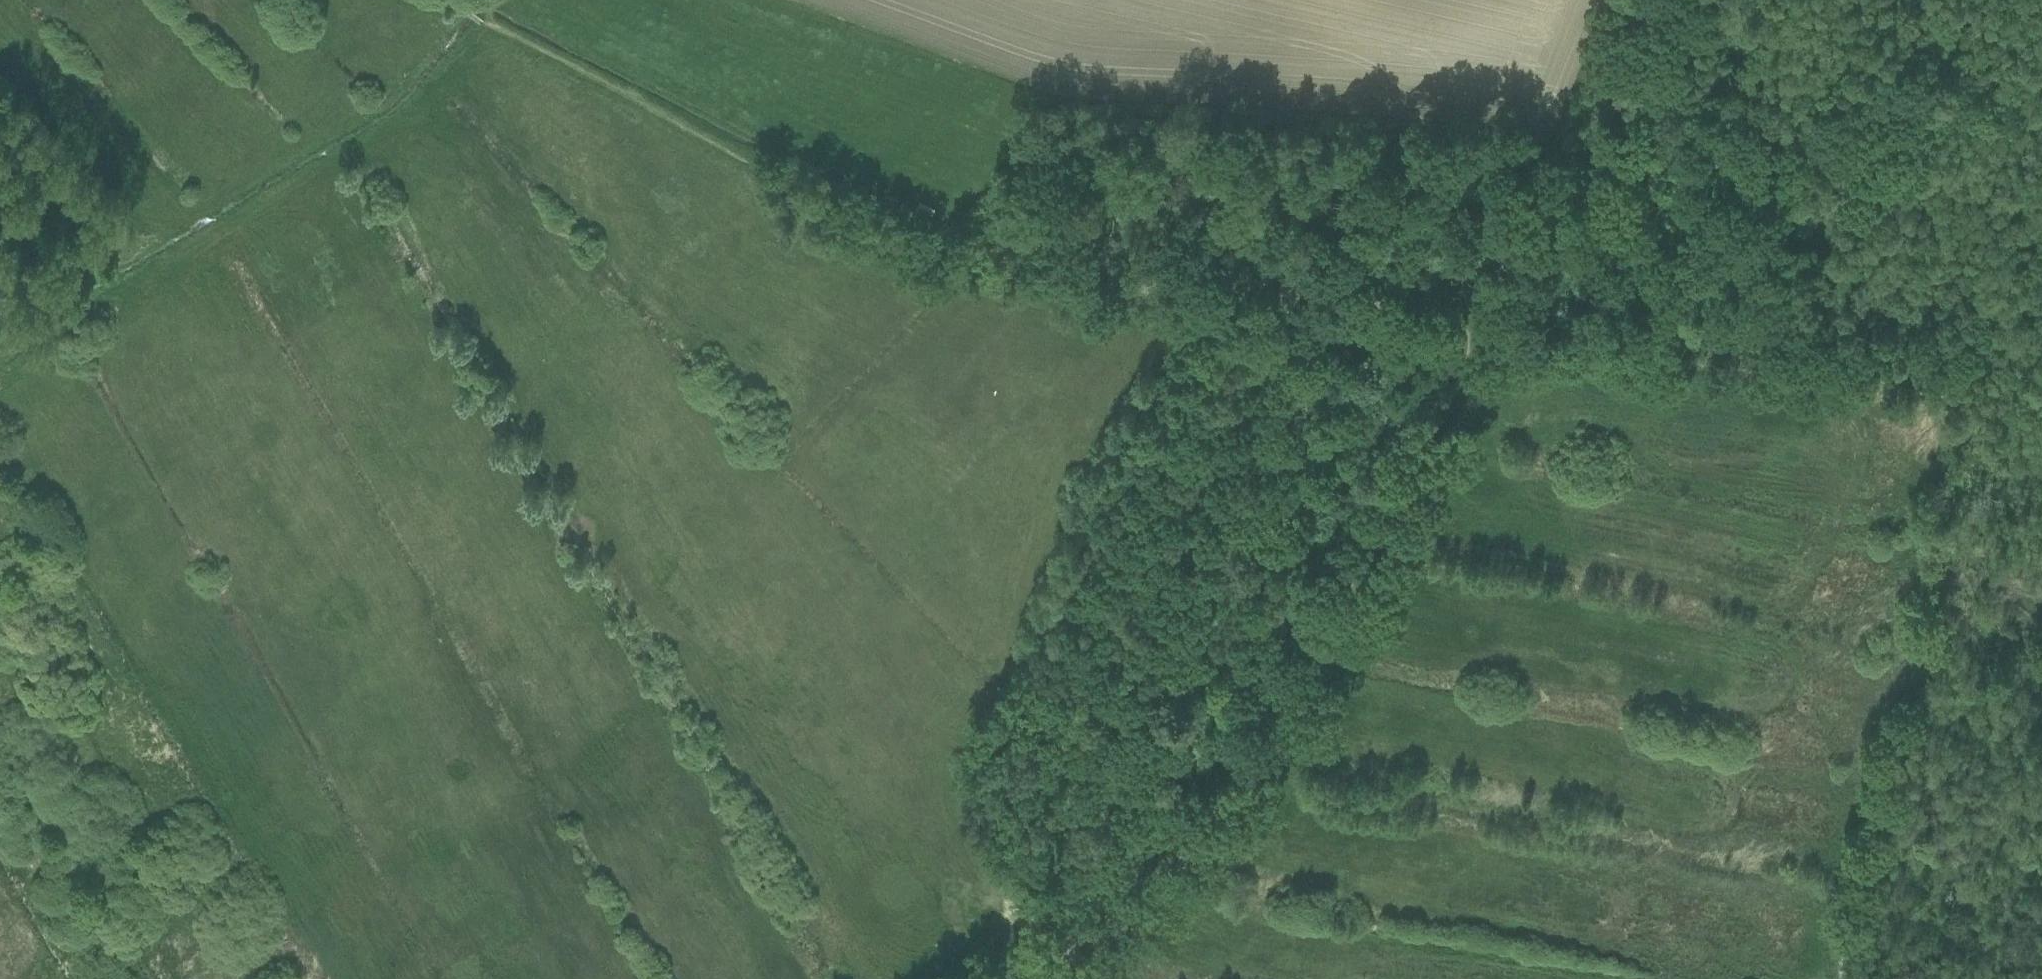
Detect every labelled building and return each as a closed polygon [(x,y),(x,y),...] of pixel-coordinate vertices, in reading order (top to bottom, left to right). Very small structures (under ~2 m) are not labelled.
[(910,219),(920,224),(924,218),(929,221),(934,211),(922,205),(923,204),(919,202),(910,219)]
